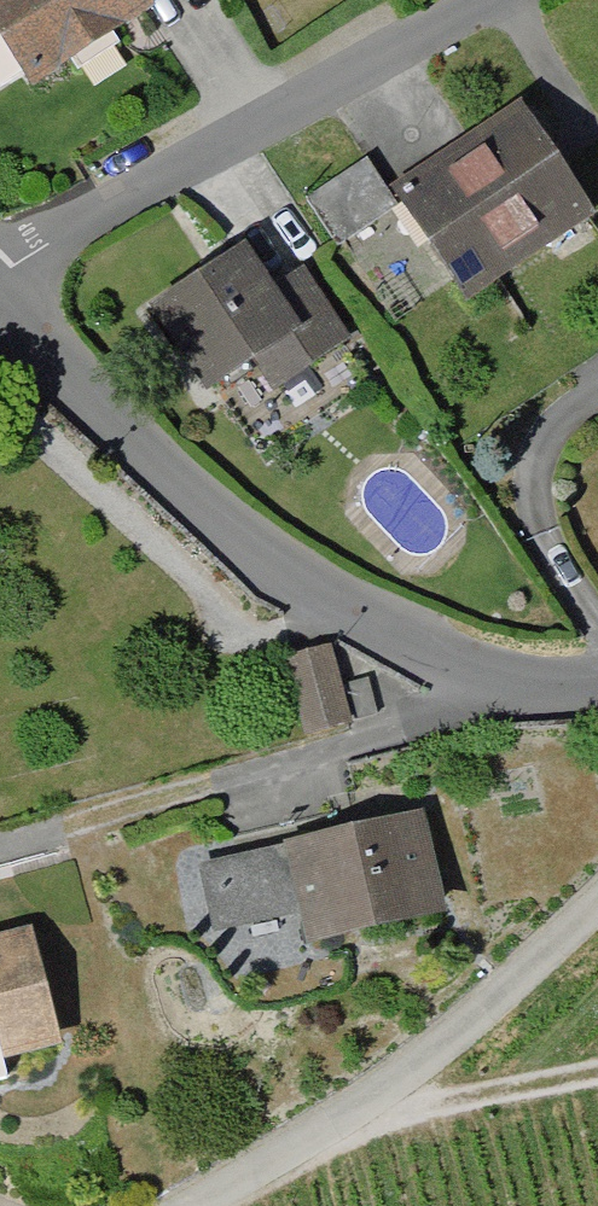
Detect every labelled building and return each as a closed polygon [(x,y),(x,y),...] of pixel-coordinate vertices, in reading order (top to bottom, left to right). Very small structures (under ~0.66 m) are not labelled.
[(186,0),(0,0),(0,50),(33,100),(186,0)] [(529,100),(391,190),(469,310),(597,226),(597,205),(529,100)] [(369,161),(309,192),(341,252),(401,220),(369,161)] [(271,282),(254,249),(141,308),(201,422),(354,342),(311,261),(271,282)] [(328,653),(280,664),(298,743),(346,732),(328,653)] [(438,932),(415,822),(266,852),(289,962),(438,932)] [(39,931),(0,941),(0,1083),(73,1065),(39,931)]
